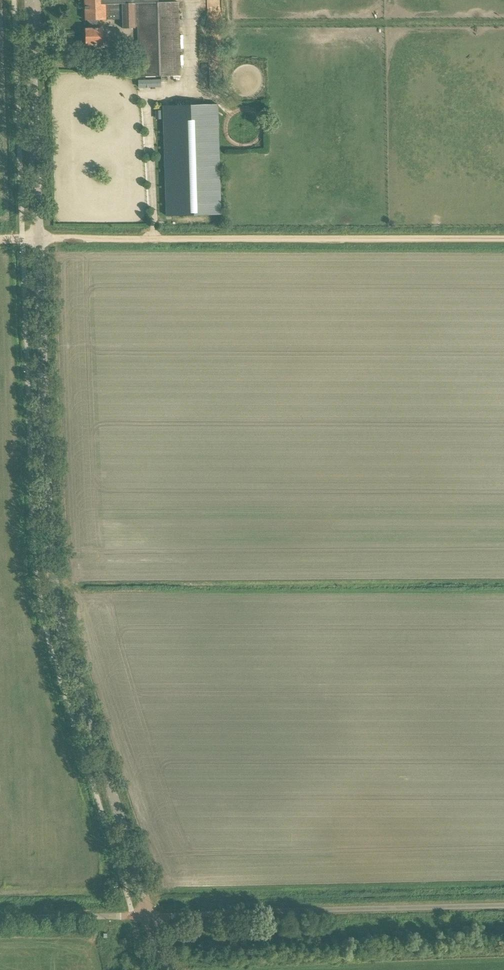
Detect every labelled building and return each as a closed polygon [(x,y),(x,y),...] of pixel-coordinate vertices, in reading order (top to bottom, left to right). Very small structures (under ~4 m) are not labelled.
[(105,0),(85,0),(85,21),(88,20),(97,20),(105,20),(105,0)] [(158,0),(105,0),(105,20),(122,19),(122,29),(135,28),(138,28),(139,77),(180,76),(178,2),(158,2),(158,0)] [(97,20),(88,20),(88,28),(86,28),(87,45),(103,44),(102,28),(98,28),(97,20)] [(217,104),(163,106),(166,216),(220,215),(217,104)]
